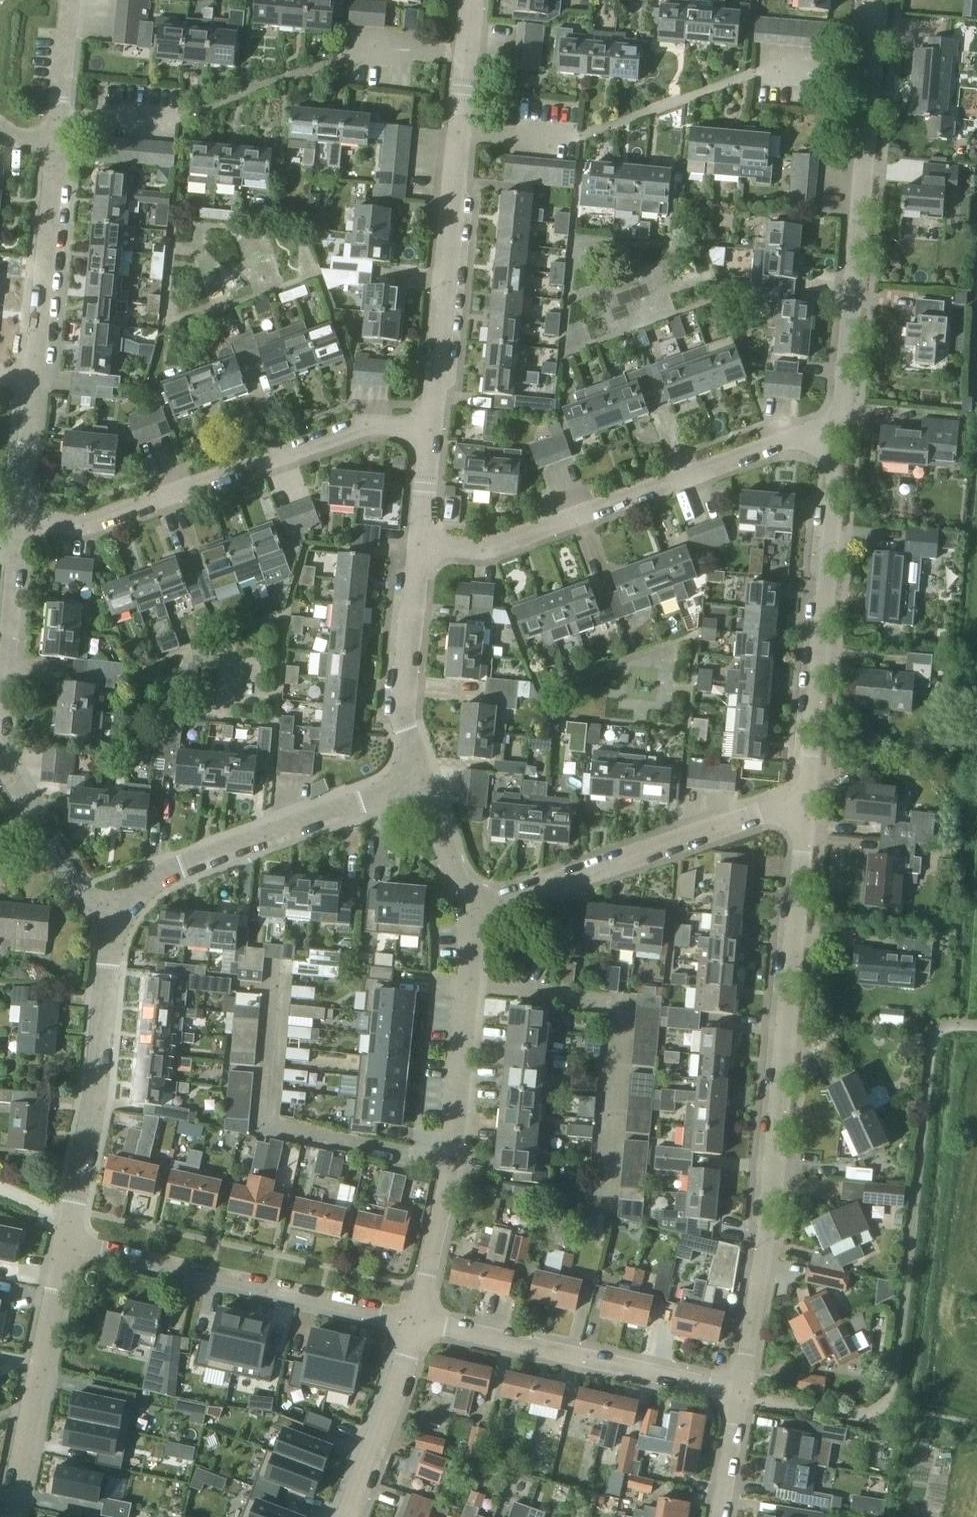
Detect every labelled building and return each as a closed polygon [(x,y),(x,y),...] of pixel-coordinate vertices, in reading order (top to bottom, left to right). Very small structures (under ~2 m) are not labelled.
[(147,12),(148,0),(145,0),(118,0),(117,9),(147,12)] [(282,0),(256,0),(254,26),(279,28),(282,0)] [(308,0),(282,0),(279,28),(305,31),(308,0)] [(305,31),(331,33),(334,0),(308,0),(305,31)] [(511,1),(513,3),(516,4),(515,14),(523,14),(523,20),(549,23),(559,17),(560,0),(511,0),(511,1)] [(659,40),(659,43),(685,45),(685,42),(688,10),(688,0),(662,0),(659,40)] [(699,0),(688,0),(688,10),(685,42),(711,44),(714,12),(699,11),(699,0)] [(739,27),(749,27),(750,6),(741,5),(740,14),(724,13),(725,1),(715,0),(714,12),(711,44),(738,46),(739,27)] [(800,11),(829,13),(831,0),(801,0),(800,11)] [(351,1),(348,26),(360,27),(362,2),(351,1)] [(362,2),(360,27),(372,28),(374,4),(362,2)] [(374,4),(372,28),(384,29),(386,5),(374,4)] [(147,12),(117,9),(116,21),(139,24),(146,24),(147,12)] [(204,9),(203,22),(212,22),(213,10),(204,9)] [(243,25),(244,13),(230,12),(229,24),(238,25),(243,25)] [(755,42),(756,43),(766,43),(769,20),(757,19),(755,42)] [(183,63),(186,30),(173,29),(174,21),(157,20),(156,29),(160,29),(157,61),(183,63)] [(183,63),(208,66),(211,32),(212,24),(212,22),(203,22),(187,20),(186,30),(183,63)] [(778,45),(781,21),(769,20),(766,43),(778,45)] [(139,24),(116,21),(115,33),(138,35),(139,24)] [(790,46),(793,22),(781,21),(778,45),(790,46)] [(793,22),(790,46),(802,47),(805,23),(793,22)] [(814,48),(817,24),(805,23),(802,47),(814,48)] [(211,32),(228,34),(237,35),(238,28),(243,28),(243,25),(238,25),(229,24),(229,25),(212,24),(211,32)] [(828,29),(829,25),(817,24),(814,48),(826,49),(828,29)] [(519,36),(542,38),(543,27),(520,25),(519,36)] [(588,43),(589,38),(574,36),(574,31),(558,30),(554,70),(558,73),(560,73),(559,75),(586,77),(589,43),(588,43)] [(228,34),(211,32),(208,66),(234,68),(237,35),(228,34)] [(138,35),(115,33),(114,45),(137,47),(138,35)] [(615,46),(615,35),(589,33),(589,38),(588,43),(589,43),(586,77),(612,79),(615,46)] [(626,41),(626,37),(626,36),(615,35),(615,46),(612,79),(638,82),(642,42),(626,41)] [(542,38),(519,36),(518,47),(541,49),(542,38)] [(958,43),(930,41),(929,53),(916,52),(911,116),(925,117),(925,119),(930,119),(929,137),(952,139),(952,136),(955,137),(956,124),(953,124),(954,121),(946,120),(946,119),(951,55),(957,56),(958,43)] [(517,58),(540,60),(541,49),(518,47),(517,58)] [(540,60),(517,58),(515,69),(539,72),(540,60)] [(293,112),(290,140),(289,148),(303,150),(301,166),(313,167),(316,145),(319,114),(293,112)] [(319,114),(316,145),(326,146),(326,170),(340,171),(342,145),(345,117),(319,114)] [(345,117),(342,145),(368,148),(371,119),(345,117)] [(831,123),(830,134),(826,134),(826,140),(839,141),(840,124),(831,123)] [(410,129),(387,127),(386,139),(409,141),(410,129)] [(744,135),(742,167),(741,178),(756,180),(756,184),(771,185),(772,168),(768,168),(769,158),(779,158),(781,138),(771,138),(771,137),(755,135),(756,129),(745,128),(744,135)] [(714,176),(718,132),(692,130),(688,174),(714,176)] [(742,167),(744,135),(718,132),(714,176),(741,178),(742,167)] [(385,151),(408,153),(409,141),(386,139),(385,151)] [(101,161),(101,162),(113,164),(115,141),(103,140),(101,161)] [(115,141),(113,164),(125,165),(128,142),(115,141)] [(138,166),(140,143),(128,142),(125,165),(138,166)] [(150,167),(152,144),(140,143),(138,166),(150,167)] [(152,144),(150,167),(162,168),(165,146),(152,144)] [(175,170),(177,147),(165,146),(162,168),(175,170)] [(216,191),(217,185),(221,150),(195,147),(192,175),(191,183),(208,185),(209,190),(216,191)] [(243,188),(244,180),(246,152),(221,150),(217,185),(243,188)] [(408,153),(385,151),(384,163),(407,165),(408,153)] [(272,155),(246,152),(244,180),(270,183),(272,155)] [(818,157),(795,155),(794,167),(817,169),(818,157)] [(507,158),(505,182),(516,183),(519,159),(507,158)] [(519,159),(516,183),(528,184),(530,160),(519,159)] [(530,160),(528,184),(539,185),(542,162),(530,160)] [(551,186),(553,163),(542,162),(539,185),(551,186)] [(407,165),(384,163),(383,174),(406,177),(407,165)] [(563,187),(565,164),(553,163),(551,186),(563,187)] [(574,189),(577,165),(576,165),(565,164),(563,187),(574,189)] [(615,211),(619,167),(593,165),(590,197),(607,199),(606,210),(615,211)] [(668,216),(672,172),(670,172),(670,166),(656,165),(656,170),(645,170),(641,214),(657,215),(668,216)] [(960,169),(925,165),(923,189),(905,188),(903,211),(929,213),(928,220),(944,221),(947,187),(958,188),(960,169)] [(641,214),(645,170),(619,167),(615,211),(641,214)] [(817,169),(794,167),(793,179),(816,181),(817,169)] [(383,174),(377,174),(376,186),(405,189),(406,177),(383,174)] [(132,178),(99,175),(97,200),(130,203),(140,204),(159,206),(171,207),(172,196),(131,192),(132,178)] [(816,181),(793,179),(792,191),(815,193),(816,181)] [(374,198),(404,201),(405,189),(376,186),(374,198)] [(815,193),(792,191),(791,203),(814,205),(815,193)] [(543,212),(531,211),(532,197),(504,195),(501,220),(530,222),(542,223),(543,212)] [(319,197),(310,196),(310,205),(318,206),(319,197)] [(97,200),(95,225),(124,227),(128,227),(129,214),(139,214),(140,204),(130,203),(97,200)] [(814,205),(791,203),(790,215),(813,217),(814,205)] [(159,206),(158,215),(157,228),(169,229),(171,207),(159,206)] [(227,213),(226,222),(238,223),(240,208),(232,208),(231,213),(227,213)] [(390,212),(357,209),(354,235),(388,238),(390,212)] [(200,219),(226,222),(227,213),(200,210),(200,219)] [(556,225),(569,226),(570,215),(557,214),(556,225)] [(253,215),(253,224),(266,225),(267,217),(253,215)] [(530,222),(501,220),(499,245),(528,247),(530,222)] [(756,250),(800,254),(803,227),(771,224),(769,241),(757,239),(756,250)] [(93,250),(122,252),(124,227),(95,225),(93,250)] [(569,226),(556,225),(555,236),(568,237),(569,226)] [(389,264),(390,249),(387,249),(388,238),(354,235),(353,247),(345,246),(344,260),(333,259),(332,271),(361,274),(362,262),(385,264),(389,264)] [(528,247),(499,245),(496,270),(525,272),(528,247)] [(154,255),(165,256),(166,247),(155,246),(154,255)] [(122,252),(93,250),(90,275),(119,278),(121,263),(133,265),(134,253),(122,252)] [(753,289),(797,293),(798,281),(800,254),(756,250),(753,289)] [(165,256),(154,255),(153,264),(152,264),(151,274),(163,275),(165,256)] [(552,275),(565,276),(566,265),(553,264),(552,275)] [(525,272),(496,270),(494,295),(523,297),(525,272)] [(361,274),(332,271),(331,284),(360,287),(361,274)] [(88,300),(130,303),(131,292),(122,291),(123,278),(119,278),(90,275),(88,300)] [(565,276),(552,275),(551,286),(564,287),(565,276)] [(364,287),(361,313),(367,313),(403,317),(405,291),(364,287)] [(293,292),(296,300),(308,296),(305,288),(293,292)] [(774,319),(769,319),(768,328),(811,332),(814,306),(796,304),(797,293),(753,289),(752,300),(776,302),(774,319)] [(296,300),(293,292),(280,297),(283,305),(296,300)] [(955,294),(955,306),(967,306),(967,294),(955,294)] [(523,297),(494,295),(492,320),(521,322),(523,297)] [(149,305),(161,306),(161,297),(150,296),(149,305)] [(268,300),(254,305),(259,317),(273,312),(269,299),(268,300)] [(86,324),(115,327),(116,314),(129,315),(130,303),(88,300),(86,324)] [(945,303),(921,301),(919,327),(908,326),(906,348),(917,349),(916,365),(935,367),(937,344),(946,345),(949,321),(944,320),(945,303)] [(161,306),(149,305),(149,314),(160,315),(161,306)] [(400,343),(403,317),(367,313),(366,326),(363,326),(362,339),(373,340),(372,345),(382,346),(382,341),(400,343)] [(547,325),(560,326),(561,315),(548,314),(547,325)] [(680,317),(670,321),(670,322),(677,341),(687,337),(681,318),(680,317)] [(521,322),(492,320),(489,345),(518,347),(521,322)] [(86,324),(83,349),(112,352),(122,353),(123,341),(113,340),(115,327),(86,324)] [(308,335),(304,324),(280,333),(295,375),(319,366),(308,335)] [(317,329),(318,331),(308,335),(319,366),(320,370),(345,361),(332,324),(317,329)] [(546,336),(559,337),(560,326),(547,325),(546,336)] [(196,326),(183,331),(186,339),(199,334),(196,326)] [(811,332),(768,328),(767,338),(778,339),(777,356),(809,359),(811,332)] [(296,378),(295,375),(280,333),(268,337),(267,334),(254,338),(253,334),(241,338),(251,365),(262,361),(270,383),(272,387),(296,378)] [(247,389),(240,369),(251,365),(241,338),(230,342),(232,346),(224,349),(221,357),(223,362),(224,365),(212,369),(223,400),(222,401),(224,404),(249,395),(248,392),(247,389)] [(747,379),(732,338),(707,347),(711,358),(712,358),(722,388),(747,379)] [(518,347),(489,345),(487,370),(516,373),(518,347)] [(141,355),(154,356),(156,347),(142,346),(141,355)] [(122,378),(110,377),(112,352),(83,349),(81,374),(92,375),(91,386),(98,387),(121,389),(122,378)] [(712,358),(711,358),(696,364),(692,352),(682,356),(686,367),(687,367),(698,397),(719,389),(722,388),(712,358)] [(152,365),(154,356),(141,355),(140,364),(152,365)] [(356,367),(355,384),(366,385),(368,367),(373,367),(374,362),(369,362),(370,356),(357,355),(357,361),(356,367)] [(686,367),(682,356),(646,369),(656,395),(668,391),(673,405),(698,397),(687,367),(686,367)] [(368,367),(366,385),(378,386),(380,363),(374,362),(373,367),(368,367)] [(791,375),(799,376),(800,365),(776,362),(775,373),(779,374),(791,375)] [(390,387),(392,364),(380,363),(378,386),(390,387)] [(557,366),(544,365),(543,375),(556,377),(557,366)] [(188,377),(199,409),(222,401),(223,400),(212,369),(188,377)] [(656,395),(646,369),(610,382),(614,394),(624,423),(649,415),(644,400),(656,395)] [(485,389),(485,394),(514,397),(515,384),(539,387),(540,375),(516,373),(487,370),(485,389)] [(767,373),(764,396),(777,397),(779,374),(775,373),(767,373)] [(791,375),(779,374),(777,397),(789,398),(791,375)] [(801,400),(803,376),(799,376),(791,375),(789,398),(801,400)] [(163,383),(165,389),(175,417),(177,421),(191,416),(190,412),(199,409),(188,377),(178,381),(177,378),(163,383)] [(584,391),(585,392),(589,403),(599,432),(624,423),(614,394),(610,382),(600,385),(584,391)] [(91,386),(73,384),(72,396),(97,398),(98,387),(91,386)] [(589,403),(585,392),(576,395),(580,406),(565,412),(575,441),(599,432),(589,403)] [(554,401),(521,398),(519,410),(553,413),(554,401)] [(162,405),(152,409),(150,409),(161,438),(172,433),(162,405)] [(161,438),(150,409),(139,413),(149,442),(161,438)] [(128,417),(130,424),(134,434),(138,446),(149,442),(139,413),(128,417)] [(497,417),(485,416),(483,438),(495,439),(497,417)] [(553,439),(564,435),(559,420),(548,424),(553,439)] [(943,467),(945,450),(958,451),(961,423),(924,420),(923,432),(884,428),(880,463),(928,467),(928,466),(943,467)] [(95,428),(94,437),(91,471),(90,471),(90,474),(116,477),(117,473),(121,440),(108,438),(108,430),(95,428)] [(94,437),(68,434),(65,468),(90,471),(91,471),(94,437)] [(134,434),(125,437),(130,449),(138,446),(134,434)] [(564,435),(553,439),(561,461),(572,457),(564,435)] [(561,461),(553,439),(542,443),(550,465),(561,461)] [(531,447),(539,469),(550,465),(542,443),(531,447)] [(468,470),(466,491),(492,494),(496,450),(487,449),(459,446),(456,469),(468,470)] [(496,450),(492,494),(518,497),(522,452),(496,450)] [(945,450),(943,467),(957,468),(958,451),(945,450)] [(395,457),(394,470),(405,471),(406,458),(395,457)] [(322,503),(330,504),(330,507),(356,510),(359,472),(333,470),(332,486),(326,486),(325,497),(323,497),(322,503)] [(359,472),(356,510),(367,511),(366,519),(382,520),(386,475),(359,472)] [(766,540),(769,497),(742,495),(740,527),(757,528),(756,540),(766,540)] [(793,531),(795,499),(769,497),(766,540),(775,541),(775,529),(793,531)] [(312,500),(301,504),(311,532),(322,528),(318,515),(312,500)] [(311,532),(301,504),(289,508),(299,536),(311,532)] [(299,536),(289,508),(278,512),(288,540),(299,536)] [(730,543),(722,521),(711,525),(719,547),(730,543)] [(708,551),(719,547),(711,525),(700,529),(708,551)] [(248,533),(250,538),(259,564),(263,575),(288,566),(284,555),(275,529),(263,533),(261,528),(248,533)] [(697,555),(708,551),(700,529),(688,533),(697,555)] [(909,530),(907,558),(872,555),(866,623),(913,627),(913,620),(918,613),(915,605),(916,593),(919,593),(922,560),(936,561),(939,533),(909,530)] [(380,539),(354,536),(352,548),(379,551),(380,539)] [(250,538),(225,547),(234,573),(237,582),(253,576),(256,585),(265,582),(263,575),(259,564),(250,538)] [(195,576),(205,603),(216,599),(210,582),(234,573),(225,547),(214,551),(212,545),(198,550),(201,556),(206,572),(195,576)] [(672,589),(676,600),(686,596),(682,585),(698,579),(687,549),(662,558),(673,588),(672,589)] [(370,558),(340,555),(338,580),(368,583),(370,558)] [(673,588),(662,558),(637,567),(652,608),(676,600),(672,589),(673,588)] [(57,583),(69,584),(71,561),(59,559),(56,584),(57,584),(57,583)] [(80,585),(83,562),(71,561),(69,584),(80,585)] [(153,572),(163,599),(188,590),(194,607),(205,603),(195,576),(184,580),(178,563),(167,567),(165,561),(151,566),(153,572)] [(83,562),(80,585),(79,591),(92,592),(96,563),(83,562)] [(637,614),(652,608),(637,567),(612,576),(618,593),(607,597),(616,621),(637,614)] [(302,577),(315,578),(316,571),(305,569),(302,577)] [(153,572),(128,581),(138,608),(141,614),(157,608),(164,606),(165,605),(163,599),(153,572)] [(721,574),(707,573),(706,584),(720,585),(721,574)] [(315,578),(302,577),(300,586),(314,588),(315,578)] [(338,580),(336,606),(365,608),(368,583),(338,580)] [(138,608),(128,581),(104,590),(114,617),(138,608)] [(576,623),(580,635),(616,621),(607,597),(596,601),(590,584),(565,593),(576,624),(576,623)] [(483,586),(472,585),(472,588),(469,610),(481,611),(483,586)] [(747,610),(777,612),(780,587),(749,585),(747,610)] [(495,587),(483,586),(481,611),(492,612),(495,587)] [(460,587),(458,611),(469,612),(469,610),(472,588),(460,587)] [(571,638),(580,635),(576,623),(576,624),(565,593),(540,602),(551,633),(552,632),(556,642),(570,637),(571,638)] [(515,611),(526,642),(542,636),(546,647),(556,643),(556,642),(552,632),(551,633),(540,602),(538,597),(521,603),(523,608),(515,611)] [(50,605),(48,631),(81,634),(84,609),(50,605)] [(157,608),(161,619),(168,617),(164,606),(157,608)] [(336,606),(334,621),(330,620),(329,630),(333,631),(363,633),(365,608),(336,606)] [(263,607),(249,612),(253,622),(267,617),(263,607)] [(469,610),(469,612),(468,629),(452,628),(450,654),(493,658),(494,648),(483,647),(485,624),(491,625),(492,612),(481,611),(469,610)] [(745,635),(775,638),(777,612),(747,610),(745,635)] [(134,616),(138,628),(144,625),(140,614),(134,616)] [(292,627),(303,628),(304,620),(293,619),(292,627)] [(304,620),(303,628),(321,629),(322,621),(304,619),(304,620)] [(703,631),(717,632),(718,621),(704,620),(703,631)] [(303,628),(292,627),(291,636),(302,638),(303,628)] [(45,657),(86,661),(88,635),(81,634),(48,631),(44,631),(42,657),(45,657)] [(363,633),(333,631),(331,656),(360,659),(363,633)] [(717,632),(703,631),(703,642),(716,643),(717,632)] [(163,654),(181,648),(176,634),(158,640),(163,654)] [(734,659),(743,660),(773,663),(775,638),(745,635),(737,634),(734,659)] [(493,658),(450,654),(447,681),(479,684),(481,667),(492,668),(493,658)] [(319,680),(328,681),(358,684),(360,659),(331,656),(321,655),(319,680)] [(906,678),(862,673),(859,707),(897,711),(897,713),(912,714),(914,696),(912,696),(913,687),(930,688),(933,657),(908,655),(906,678)] [(773,663),(743,660),(741,674),(729,672),(727,684),(771,688),(773,663)] [(119,665),(89,662),(88,674),(118,676),(126,677),(122,668),(121,665),(119,665)] [(287,677),(298,678),(299,670),(288,669),(287,677)] [(699,681),(712,683),(713,672),(700,671),(699,681)] [(118,676),(88,674),(86,686),(62,684),(60,709),(94,713),(96,687),(116,689),(118,676)] [(548,675),(540,678),(543,686),(550,683),(548,675)] [(298,678),(287,677),(287,686),(297,687),(298,678)] [(358,684),(328,681),(326,706),(356,709),(358,684)] [(487,681),(486,695),(518,698),(538,700),(532,685),(487,681)] [(712,683),(699,681),(698,692),(711,693),(712,683)] [(771,688),(727,684),(726,696),(739,697),(738,710),(769,713),(771,688)] [(462,733),(505,737),(506,727),(495,726),(497,709),(517,711),(518,698),(486,695),(485,708),(464,706),(462,733)] [(356,709),(326,706),(324,731),(353,734),(356,709)] [(94,713),(60,709),(57,735),(91,738),(94,713)] [(769,713),(738,710),(736,735),(766,738),(769,713)] [(283,727),(293,728),(294,720),(283,719),(283,727)] [(181,752),(183,733),(184,721),(171,720),(170,731),(167,762),(166,774),(178,776),(177,787),(203,789),(206,754),(181,752)] [(695,732),(708,733),(709,722),(696,720),(695,732)] [(547,722),(546,722),(544,740),(552,741),(553,723),(547,722)] [(569,737),(586,738),(587,726),(566,724),(565,736),(569,737)] [(234,727),(225,726),(224,739),(233,739),(234,727)] [(293,728),(283,727),(282,736),(292,737),(293,728)] [(227,791),(227,795),(254,798),(254,794),(256,770),(269,772),(271,742),(273,730),(260,729),(258,741),(258,749),(250,748),(245,750),(242,755),(242,758),(232,757),(228,792),(227,791)] [(170,731),(157,730),(155,761),(167,762),(170,731)] [(353,734),(324,731),(321,756),(351,759),(353,734)] [(708,733),(695,732),(694,743),(707,744),(708,733)] [(505,737),(462,733),(459,760),(492,763),(493,745),(504,746),(505,737)] [(766,738),(736,735),(734,760),(764,763),(766,738)] [(530,739),(529,750),(550,752),(552,741),(544,740),(530,739)] [(76,749),(47,747),(46,759),(75,762),(76,749)] [(290,775),(292,752),(280,751),(278,774),(290,775)] [(292,752),(290,775),(301,776),(303,753),(292,752)] [(303,753),(301,776),(313,777),(315,754),(303,753)] [(206,754),(203,789),(227,791),(228,792),(232,757),(206,754)] [(584,774),(582,796),(616,799),(619,767),(620,756),(594,754),(592,775),(584,774)] [(950,756),(929,754),(928,763),(949,765),(950,756)] [(619,767),(616,799),(643,802),(646,770),(647,758),(630,757),(620,756),(619,767)] [(646,770),(643,802),(669,804),(669,801),(678,802),(680,774),(672,773),(672,772),(655,771),(656,759),(647,758),(646,770)] [(75,762),(46,759),(45,771),(74,774),(75,762)] [(526,765),(495,762),(494,774),(522,776),(525,777),(526,765)] [(691,765),(688,789),(700,790),(702,766),(691,765)] [(702,766),(700,790),(712,791),(714,767),(702,766)] [(714,767),(712,791),(723,792),(725,768),(714,767)] [(735,793),(737,769),(725,768),(723,792),(735,793)] [(74,774),(45,771),(43,783),(65,785),(69,786),(73,786),(73,782),(73,777),(74,774)] [(488,774),(465,772),(464,784),(487,786),(488,774)] [(127,776),(119,775),(117,786),(116,794),(99,793),(96,826),(121,828),(122,829),(126,786),(127,776)] [(487,786),(464,784),(463,796),(486,798),(487,786)] [(152,788),(126,786),(122,829),(121,828),(121,833),(122,833),(122,832),(135,833),(135,830),(148,831),(151,798),(152,788)] [(882,841),(917,844),(934,845),(937,815),(913,813),(912,826),(895,824),(898,791),(852,787),(850,807),(848,807),(846,821),(866,823),(866,821),(884,823),(882,841)] [(96,826),(99,793),(74,790),(70,824),(96,826)] [(519,810),(520,797),(494,795),(490,839),(517,841),(519,810)] [(468,809),(485,810),(486,798),(463,796),(462,808),(468,809)] [(546,800),(530,798),(520,797),(519,810),(517,841),(543,844),(546,812),(545,812),(546,800)] [(546,812),(543,844),(569,846),(573,802),(546,800),(545,812),(546,812)] [(922,860),(916,860),(917,844),(882,841),(880,859),(872,858),(869,887),(866,887),(865,907),(879,908),(880,906),(901,908),(904,874),(921,876),(922,860)] [(724,855),(723,867),(719,867),(717,891),(745,894),(746,886),(752,886),(754,870),(750,870),(752,858),(724,855)] [(681,888),(695,889),(697,872),(682,877),(681,888)] [(316,877),(290,875),(290,879),(287,912),(286,920),(312,923),(313,915),(316,881),(316,877)] [(271,919),(272,911),(287,912),(290,879),(264,877),(261,910),(260,910),(259,918),(271,919)] [(337,925),(338,925),(350,927),(351,927),(353,900),(340,899),(342,884),(316,881),(313,915),(338,917),(337,925)] [(381,886),(379,911),(367,910),(365,934),(399,936),(404,888),(381,886)] [(404,888),(399,936),(422,938),(426,891),(404,888)] [(695,889),(681,888),(680,898),(694,899),(695,889)] [(715,916),(743,918),(745,894),(717,891),(715,916)] [(47,942),(51,910),(0,904),(0,936),(47,942)] [(588,920),(583,919),(581,940),(612,943),(615,910),(589,907),(588,920)] [(640,908),(639,912),(641,912),(637,945),(636,953),(663,955),(667,911),(640,908)] [(611,950),(636,953),(637,945),(641,912),(639,912),(615,910),(612,943),(611,950)] [(186,948),(189,915),(163,912),(161,928),(152,927),(149,953),(164,955),(165,946),(186,948)] [(189,915),(186,948),(211,950),(215,917),(189,915)] [(227,919),(215,917),(211,950),(237,953),(236,964),(232,964),(231,976),(240,977),(239,981),(262,984),(263,972),(240,969),(241,958),(245,958),(246,950),(247,950),(248,950),(250,931),(240,930),(240,920),(239,920),(239,916),(227,915),(227,919)] [(712,941),(740,943),(743,918),(715,916),(712,941)] [(692,927),(677,925),(676,937),(691,939),(692,927)] [(675,947),(690,949),(691,939),(676,937),(675,947)] [(856,948),(854,965),(861,966),(860,984),(860,986),(862,988),(863,989),(865,991),(867,991),(869,992),(871,992),(873,991),(874,990),(876,989),(878,987),(879,986),(901,988),(901,990),(914,991),(915,975),(930,976),(933,941),(899,938),(897,956),(872,954),(872,950),(856,948)] [(701,940),(700,950),(701,950),(700,964),(710,965),(738,967),(740,943),(712,941),(701,940)] [(295,963),(296,963),(296,953),(297,943),(284,942),(283,954),(283,961),(292,962),(295,963)] [(240,969),(263,972),(265,960),(283,961),(283,954),(249,950),(248,950),(247,950),(246,950),(245,958),(241,958),(240,969)] [(295,963),(293,976),(325,979),(326,968),(336,969),(338,952),(315,950),(309,954),(308,964),(296,963),(295,963)] [(296,963),(308,964),(309,954),(296,953),(296,963)] [(166,974),(167,965),(155,964),(154,973),(166,974)] [(576,965),(565,964),(564,972),(562,987),(574,989),(576,965)] [(738,967),(710,965),(700,964),(698,988),(736,992),(738,967)] [(167,965),(166,974),(183,976),(184,966),(180,966),(167,965)] [(197,967),(184,966),(183,976),(189,976),(196,977),(197,967)] [(370,967),(369,979),(365,979),(363,993),(367,994),(365,1014),(370,1015),(413,1019),(416,996),(392,993),(394,970),(370,967)] [(621,970),(609,969),(607,992),(619,993),(621,970)] [(687,977),(673,975),(672,985),(686,987),(687,977)] [(148,981),(148,986),(146,1006),(186,1010),(187,992),(223,995),(231,996),(232,980),(224,980),(205,978),(196,977),(189,976),(188,985),(176,984),(148,981)] [(292,987),(291,999),(293,999),(315,1001),(316,991),(316,989),(292,987)] [(39,991),(14,988),(12,1005),(25,1006),(20,1053),(54,1056),(58,1008),(38,1006),(39,991)] [(645,996),(639,995),(632,1066),(656,1068),(660,1028),(661,1019),(663,998),(656,997),(657,989),(646,988),(645,996)] [(706,1014),(734,1016),(736,992),(698,988),(695,1013),(701,1013),(706,1014)] [(261,998),(238,995),(237,1007),(260,1009),(261,998)] [(513,1009),(511,1029),(548,1033),(551,1003),(536,1002),(535,1011),(513,1009)] [(183,1035),(185,1018),(203,1020),(204,1012),(186,1010),(146,1006),(143,1031),(183,1035)] [(326,1010),(326,1009),(292,1006),(290,1006),(289,1017),(292,1018),(325,1021),(325,1019),(333,1019),(334,1011),(326,1010)] [(236,1019),(259,1021),(260,1009),(237,1007),(236,1015),(236,1019)] [(670,1010),(669,1019),(700,1022),(701,1013),(695,1013),(670,1010)] [(370,1015),(368,1035),(411,1039),(413,1019),(370,1015)] [(236,1019),(235,1031),(258,1033),(259,1021),(236,1019)] [(699,1031),(700,1022),(669,1019),(661,1019),(660,1028),(699,1031)] [(311,1042),(312,1030),(291,1028),(288,1027),(287,1039),(290,1040),(311,1042)] [(509,1050),(546,1054),(548,1033),(511,1029),(509,1050)] [(141,1056),(168,1058),(170,1044),(182,1046),(182,1044),(195,1045),(196,1036),(183,1035),(143,1031),(141,1056)] [(235,1031),(234,1040),(233,1042),(256,1044),(258,1033),(235,1031)] [(737,1036),(733,1035),(733,1034),(704,1031),(702,1056),(720,1057),(731,1058),(731,1050),(735,1050),(737,1036)] [(368,1035),(368,1036),(373,1037),(371,1056),(409,1060),(411,1039),(368,1035)] [(587,1037),(585,1056),(600,1058),(601,1039),(587,1037)] [(232,1054),(255,1056),(256,1044),(233,1042),(232,1054)] [(309,1063),(311,1051),(290,1049),(287,1049),(285,1061),(289,1061),(309,1063)] [(546,1054),(509,1050),(507,1070),(543,1074),(546,1054)] [(680,1054),(666,1053),(665,1063),(679,1064),(680,1054)] [(232,1054),(231,1066),(254,1068),(255,1056),(232,1054)] [(361,1055),(359,1077),(407,1082),(409,1060),(371,1056),(361,1055)] [(168,1058),(141,1056),(138,1080),(166,1083),(168,1058)] [(700,1081),(706,1081),(728,1083),(731,1058),(720,1057),(702,1056),(700,1081)] [(193,1061),(181,1060),(179,1075),(191,1076),(193,1061)] [(307,1084),(309,1073),(288,1071),(285,1070),(284,1082),(288,1082),(307,1084)] [(505,1090),(541,1094),(543,1074),(507,1070),(505,1090)] [(230,1084),(253,1086),(254,1075),(231,1072),(230,1084)] [(861,1072),(856,1075),(857,1077),(827,1090),(843,1125),(872,1111),(891,1103),(885,1090),(879,1088),(870,1092),(861,1072)] [(663,1091),(654,1090),(655,1077),(632,1075),(629,1098),(653,1101),(662,1102),(663,1091)] [(359,1077),(357,1099),(404,1104),(407,1082),(359,1077)] [(581,1078),(580,1090),(596,1092),(597,1079),(581,1078)] [(166,1083),(138,1080),(136,1105),(163,1108),(165,1093),(177,1094),(178,1092),(190,1093),(190,1085),(166,1083)] [(663,1091),(662,1102),(676,1103),(687,1104),(697,1105),(726,1108),(728,1083),(706,1081),(700,1081),(698,1094),(663,1090),(663,1091)] [(48,1093),(49,1085),(35,1083),(34,1092),(48,1093)] [(253,1086),(230,1084),(229,1089),(229,1096),(252,1098),(253,1086)] [(16,1092),(0,1090),(0,1102),(15,1104),(10,1149),(40,1152),(43,1127),(47,1127),(51,1095),(16,1092)] [(503,1111),(539,1115),(541,1094),(505,1090),(503,1111)] [(305,1106),(306,1094),(287,1092),(283,1092),(282,1104),(286,1104),(305,1106)] [(252,1098),(229,1096),(228,1108),(251,1110),(252,1098)] [(653,1101),(629,1098),(628,1110),(652,1112),(652,1111),(653,1101)] [(357,1099),(354,1119),(351,1119),(349,1133),(377,1136),(378,1124),(402,1127),(404,1104),(357,1099)] [(580,1099),(578,1119),(594,1120),(596,1100),(580,1099)] [(652,1111),(675,1113),(676,1103),(662,1102),(653,1101),(652,1111)] [(697,1105),(687,1104),(685,1129),(724,1132),(726,1108),(697,1105)] [(190,1112),(167,1107),(166,1119),(189,1123),(190,1113),(190,1112)] [(251,1110),(228,1108),(226,1119),(249,1121),(251,1110)] [(627,1122),(651,1124),(652,1112),(628,1110),(627,1122)] [(501,1131),(537,1135),(539,1115),(503,1111),(501,1131)] [(888,1146),(872,1111),(843,1125),(840,1126),(837,1162),(854,1163),(854,1167),(855,1168),(856,1161),(888,1146)] [(153,1145),(159,1119),(146,1116),(143,1133),(130,1191),(154,1196),(159,1169),(148,1167),(153,1145)] [(225,1131),(248,1137),(249,1121),(226,1119),(225,1131)] [(180,1122),(177,1134),(189,1137),(192,1125),(180,1122)] [(651,1124),(627,1122),(626,1133),(650,1136),(651,1125),(651,1124)] [(570,1126),(569,1138),(592,1141),(593,1129),(570,1126)] [(657,1145),(656,1160),(693,1163),(694,1154),(722,1157),(724,1132),(685,1129),(683,1148),(657,1145)] [(128,1156),(127,1162),(113,1159),(107,1186),(130,1191),(143,1133),(131,1130),(125,1155),(128,1156)] [(537,1135),(501,1131),(499,1152),(535,1155),(537,1135)] [(262,1182),(260,1192),(254,1219),(278,1224),(283,1198),(273,1195),(281,1159),(283,1160),(285,1154),(281,1153),(282,1149),(284,1143),(271,1140),(270,1146),(267,1159),(266,1163),(262,1182)] [(624,1159),(647,1161),(648,1159),(649,1144),(626,1142),(624,1159)] [(535,1155),(499,1152),(497,1172),(514,1174),(513,1182),(545,1185),(548,1157),(535,1155)] [(192,1166),(186,1165),(177,1163),(175,1173),(169,1200),(192,1205),(198,1178),(200,1169),(203,1157),(194,1155),(192,1166)] [(317,1233),(333,1160),(322,1157),(317,1177),(315,1176),(309,1204),(299,1202),(294,1228),(317,1233)] [(333,1160),(317,1233),(340,1238),(346,1212),(335,1209),(341,1182),(340,1182),(344,1161),(333,1158),(333,1160)] [(623,1177),(646,1179),(647,1161),(624,1159),(623,1177)] [(693,1163),(656,1160),(655,1171),(691,1174),(690,1195),(718,1198),(720,1173),(693,1171),(693,1163)] [(237,1187),(231,1214),(254,1219),(260,1192),(262,1182),(266,1163),(258,1161),(257,1166),(254,1165),(248,1190),(237,1187)] [(382,1173),(377,1196),(381,1197),(378,1209),(365,1206),(357,1242),(379,1247),(395,1176),(382,1173)] [(425,1175),(423,1185),(429,1187),(430,1187),(432,1177),(431,1177),(425,1175)] [(408,1226),(412,1211),(400,1208),(407,1178),(395,1176),(379,1247),(403,1252),(408,1226)] [(646,1179),(623,1177),(621,1188),(645,1191),(646,1179)] [(198,1178),(192,1205),(215,1210),(221,1183),(198,1178)] [(900,1189),(866,1186),(864,1204),(898,1207),(900,1189)] [(645,1191),(621,1188),(620,1200),(644,1202),(645,1191)] [(677,1194),(675,1213),(664,1212),(662,1230),(682,1234),(686,1235),(688,1220),(716,1222),(718,1198),(690,1195),(677,1194)] [(642,1224),(644,1202),(620,1200),(619,1219),(642,1224)] [(856,1206),(813,1225),(824,1250),(821,1251),(816,1250),(812,1265),(842,1272),(836,1259),(839,1258),(843,1268),(863,1259),(859,1249),(859,1248),(854,1237),(867,1231),(856,1206)] [(594,1235),(607,1238),(612,1217),(599,1214),(594,1235)] [(512,1233),(495,1229),(493,1238),(492,1243),(489,1256),(486,1268),(481,1291),(509,1297),(514,1275),(504,1272),(510,1242),(512,1233)] [(15,1264),(21,1234),(0,1230),(0,1261),(15,1264)] [(682,1234),(676,1258),(691,1262),(694,1251),(714,1256),(717,1243),(686,1235),(682,1234)] [(530,1241),(518,1238),(512,1262),(524,1264),(530,1241)] [(489,1256),(492,1243),(483,1241),(480,1254),(489,1256)] [(708,1287),(706,1299),(703,1311),(696,1339),(719,1344),(725,1316),(711,1313),(717,1288),(734,1292),(741,1249),(717,1243),(714,1256),(711,1272),(708,1287)] [(634,1283),(637,1271),(636,1270),(640,1254),(628,1251),(625,1268),(627,1269),(624,1281),(634,1283)] [(552,1255),(548,1276),(538,1274),(541,1260),(528,1257),(523,1277),(536,1280),(531,1302),(553,1307),(560,1279),(563,1267),(565,1255),(557,1253),(556,1255),(552,1255)] [(565,1255),(563,1267),(571,1269),(574,1257),(565,1255)] [(481,1291),(486,1268),(457,1262),(452,1285),(481,1291)] [(806,1283),(845,1292),(849,1275),(843,1273),(842,1272),(812,1265),(812,1266),(810,1265),(806,1283)] [(637,1271),(634,1283),(643,1285),(646,1273),(637,1271)] [(560,1279),(553,1307),(575,1312),(582,1284),(560,1279)] [(625,1324),(631,1295),(609,1290),(603,1319),(625,1324)] [(631,1295),(625,1324),(647,1328),(653,1300),(631,1295)] [(801,1319),(791,1324),(802,1345),(837,1327),(842,1325),(841,1323),(827,1296),(820,1295),(795,1308),(801,1319)] [(109,1313),(101,1346),(131,1353),(133,1345),(155,1350),(151,1368),(159,1370),(161,1364),(162,1364),(165,1364),(179,1366),(181,1353),(181,1351),(182,1339),(168,1337),(158,1336),(163,1312),(141,1307),(141,1306),(129,1303),(129,1304),(128,1304),(125,1317),(109,1313)] [(696,1339),(703,1311),(680,1306),(674,1334),(696,1339)] [(201,1341),(195,1367),(233,1375),(246,1316),(221,1311),(213,1344),(201,1341)] [(861,1314),(849,1321),(856,1333),(868,1327),(861,1314)] [(246,1316),(233,1375),(270,1383),(276,1358),(264,1355),(271,1322),(246,1316)] [(835,1354),(841,1365),(858,1356),(842,1325),(837,1327),(802,1345),(813,1366),(835,1354)] [(295,1362),(289,1388),(301,1390),(302,1386),(328,1391),(340,1337),(314,1332),(306,1365),(295,1362)] [(340,1337),(328,1391),(353,1397),(365,1343),(364,1343),(340,1337)] [(183,1339),(182,1351),(190,1352),(191,1340),(183,1339)] [(431,1381),(444,1383),(443,1389),(441,1397),(445,1398),(442,1411),(453,1413),(453,1412),(456,1399),(459,1389),(464,1365),(436,1359),(431,1381)] [(470,1417),(472,1404),(476,1391),(488,1393),(489,1389),(493,1371),(464,1365),(459,1389),(456,1399),(453,1412),(453,1413),(470,1417)] [(505,1389),(504,1397),(532,1403),(537,1381),(509,1375),(505,1389)] [(822,1392),(824,1380),(800,1377),(798,1389),(822,1392)] [(560,1410),(565,1389),(565,1388),(537,1381),(532,1403),(560,1410)] [(76,1395),(71,1421),(129,1433),(137,1395),(112,1390),(109,1402),(76,1395)] [(605,1420),(610,1398),(582,1392),(577,1413),(605,1420)] [(610,1398),(605,1420),(619,1423),(634,1426),(638,1404),(610,1398)] [(266,1399),(264,1412),(273,1413),(275,1400),(266,1399)] [(195,1404),(190,1423),(204,1427),(207,1416),(209,1408),(195,1404)] [(209,1408),(207,1416),(219,1421),(223,1409),(209,1408)] [(638,1445),(652,1448),(677,1452),(673,1472),(696,1476),(701,1447),(667,1441),(653,1439),(658,1412),(646,1409),(640,1436),(638,1445)] [(309,1413),(304,1425),(305,1425),(328,1434),(333,1422),(309,1413)] [(526,1428),(529,1416),(520,1413),(517,1426),(526,1428)] [(672,1413),(667,1441),(701,1447),(706,1419),(672,1413)] [(285,1431),(276,1455),(323,1473),(332,1449),(300,1437),(305,1425),(304,1425),(281,1416),(276,1428),(285,1431)] [(526,1428),(536,1430),(539,1418),(529,1416),(526,1428)] [(71,1421),(65,1446),(99,1453),(96,1465),(122,1470),(129,1433),(71,1421)] [(485,1431),(473,1428),(466,1458),(479,1461),(485,1431)] [(590,1443),(599,1445),(602,1431),(593,1429),(590,1443)] [(805,1435),(777,1430),(772,1459),(800,1463),(805,1435)] [(445,1441),(419,1435),(416,1448),(442,1455),(445,1441)] [(624,1439),(617,1472),(614,1471),(609,1494),(621,1497),(626,1473),(630,1474),(637,1442),(624,1439)] [(184,1446),(181,1460),(193,1462),(196,1449),(184,1446)] [(267,1452),(254,1488),(262,1491),(278,1497),(282,1486),(314,1497),(323,1473),(276,1455),(267,1452)] [(425,1454),(416,1477),(440,1486),(448,1462),(425,1454)] [(835,1497),(814,1494),(819,1467),(800,1463),(772,1459),(767,1487),(795,1492),(799,1493),(798,1504),(833,1509),(835,1497)] [(55,1496),(103,1506),(101,1516),(130,1516),(133,1505),(107,1499),(111,1478),(61,1468),(59,1476),(55,1496)] [(209,1474),(198,1470),(191,1488),(203,1492),(209,1474)] [(631,1476),(628,1489),(651,1494),(654,1481),(631,1476)] [(243,1516),(296,1516),(273,1508),(278,1497),(262,1491),(254,1488),(243,1516)] [(472,1490),(464,1511),(462,1516),(477,1516),(476,1516),(484,1494),(472,1490)] [(436,1503),(415,1495),(409,1513),(407,1516),(431,1516),(436,1503)] [(863,1514),(865,1499),(852,1497),(850,1512),(863,1514)] [(691,1504),(661,1498),(659,1510),(649,1508),(648,1512),(635,1510),(633,1516),(689,1516),(691,1504)] [(530,1508),(516,1503),(511,1516),(527,1516),(530,1508)] [(530,1508),(527,1516),(544,1516),(546,1513),(530,1508)] [(451,1510),(449,1516),(462,1516),(464,1511),(458,1509),(457,1512),(451,1510)]
